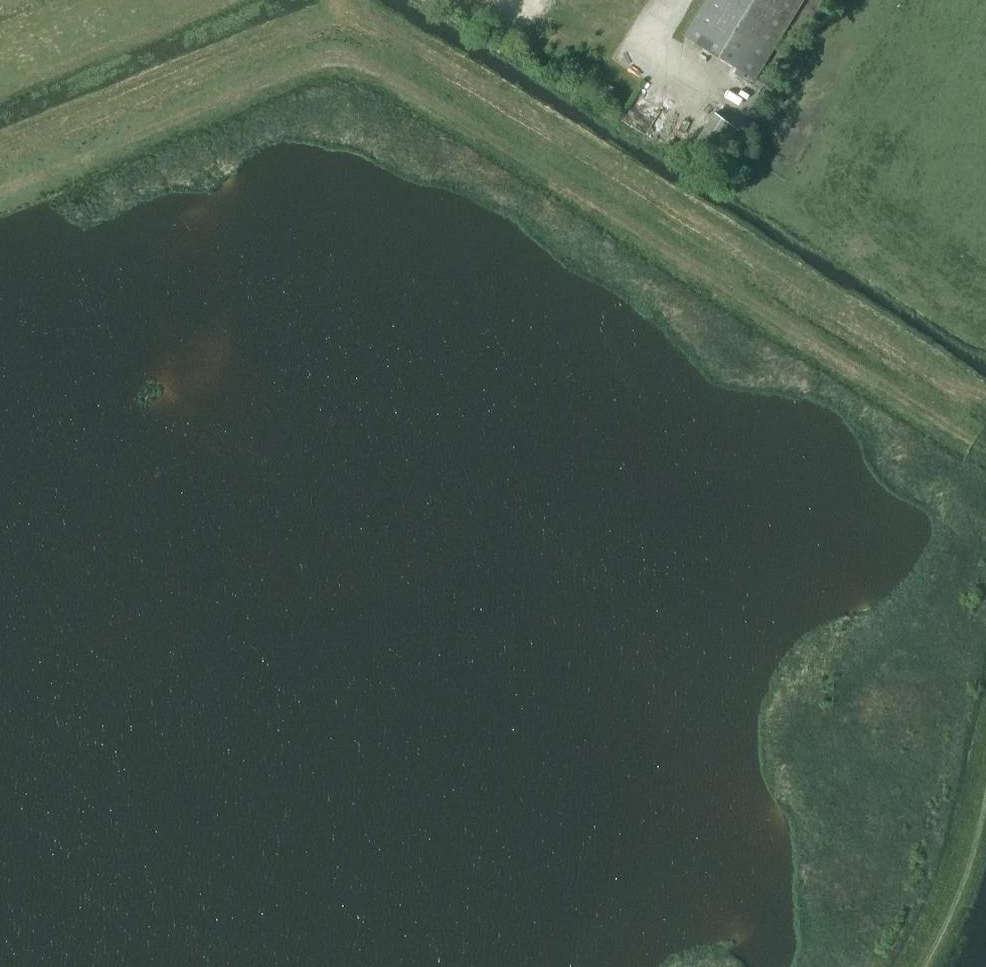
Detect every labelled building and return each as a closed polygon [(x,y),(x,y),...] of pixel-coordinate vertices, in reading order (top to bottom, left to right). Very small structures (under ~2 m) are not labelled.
[(756,79),(805,0),(705,0),(684,35),(756,79)] [(616,87),(610,96),(619,102),(625,93),(616,87)] [(667,139),(681,115),(671,108),(656,133),(667,139)] [(693,145),(716,162),(738,128),(715,111),(693,145)]
